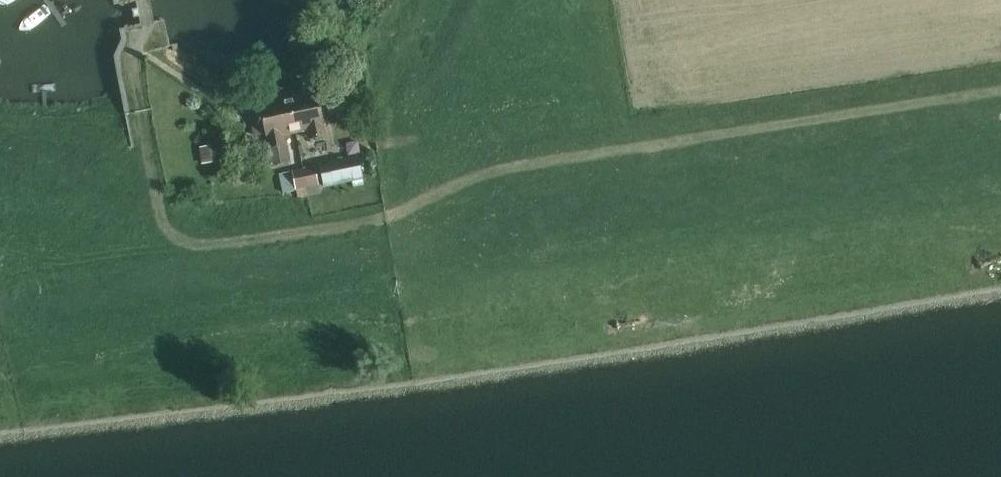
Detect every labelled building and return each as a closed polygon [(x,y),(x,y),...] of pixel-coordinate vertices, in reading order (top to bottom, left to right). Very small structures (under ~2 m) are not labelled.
[(331,33),(322,43),(332,53),(342,44),(331,33)] [(283,136),(285,136),(307,132),(309,141),(326,138),(323,125),(325,125),(322,113),(318,93),(301,97),(303,105),(297,106),(298,115),(283,118),(285,129),(282,129),(283,136)] [(260,106),(264,125),(272,165),(290,162),(285,136),(283,136),(282,129),(285,129),(283,118),(298,115),(297,106),(303,105),(301,97),(301,94),(276,100),(276,102),(260,106)] [(219,142),(199,146),(202,162),(223,158),(219,142)] [(358,154),(321,162),(325,186),(363,178),(358,154)] [(320,192),(320,190),(318,182),(314,165),(300,168),(306,195),(320,192)] [(282,190),(297,186),(299,196),(306,195),(300,168),(278,173),(282,190)]
